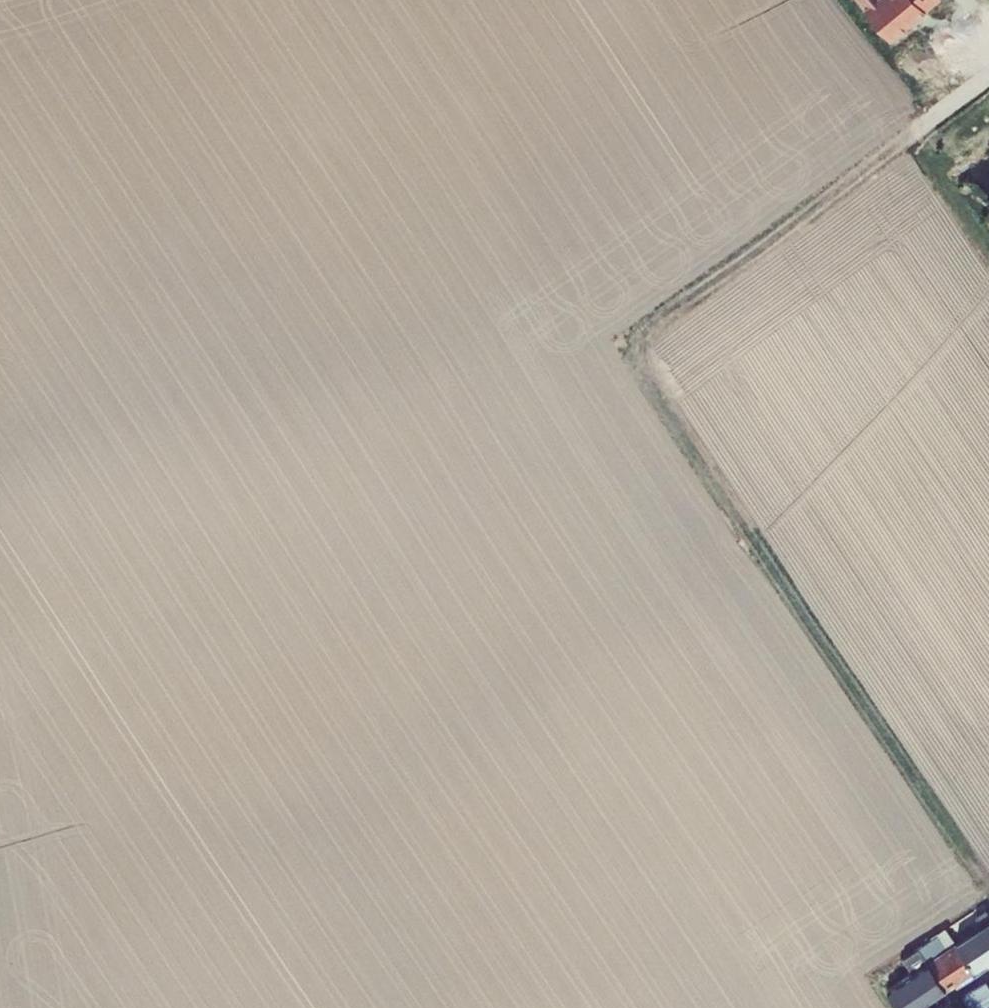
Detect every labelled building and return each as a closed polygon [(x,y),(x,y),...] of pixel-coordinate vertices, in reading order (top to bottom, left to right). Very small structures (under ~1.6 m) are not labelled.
[(859,2),(889,38),(935,0),(861,0),(859,2)] [(954,942),(974,970),(988,960),(988,913),(985,908),(975,914),(982,924),(954,942)] [(945,988),(974,970),(954,942),(945,928),(918,946),(920,949),(945,988)] [(920,949),(903,959),(911,971),(886,989),(899,1007),(916,1007),(923,1003),(945,988),(920,949)] [(968,1006),(969,1007),(988,1007),(988,993),(968,1006)]
